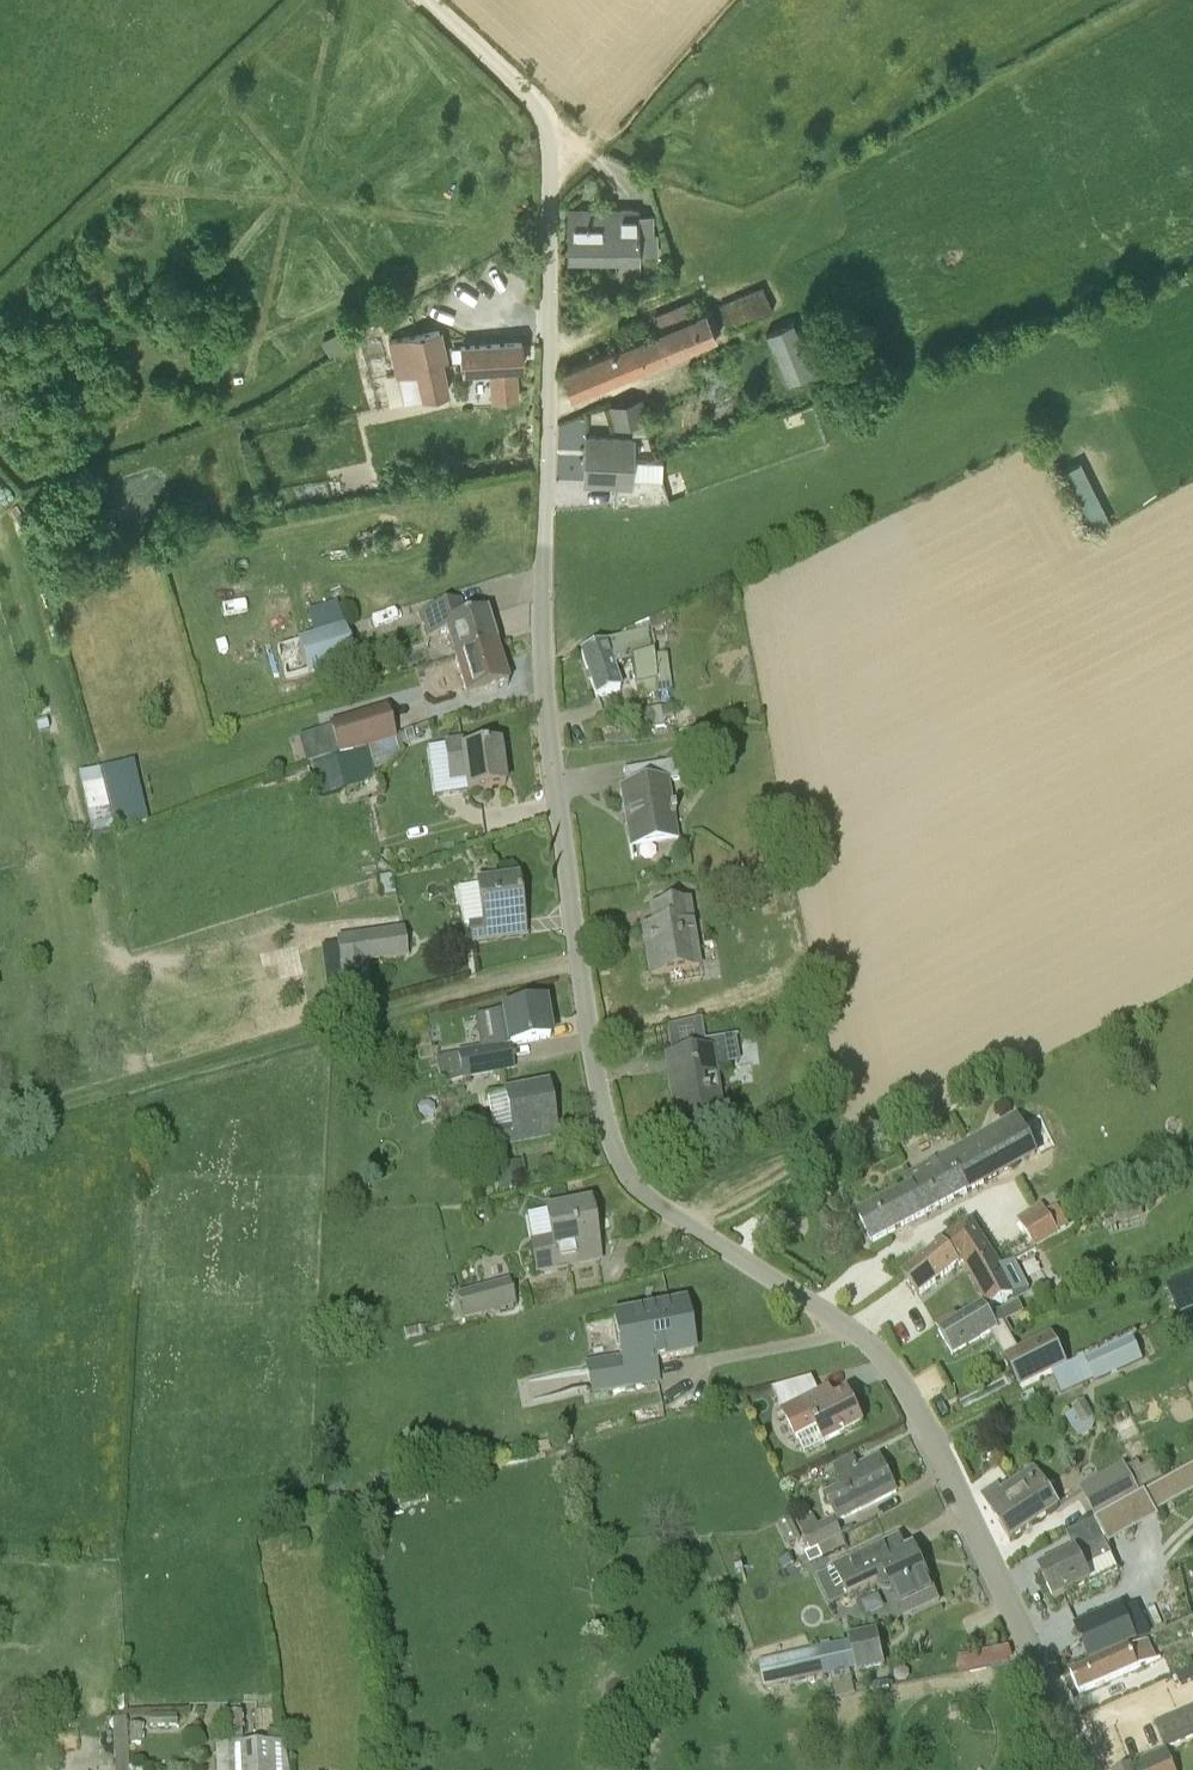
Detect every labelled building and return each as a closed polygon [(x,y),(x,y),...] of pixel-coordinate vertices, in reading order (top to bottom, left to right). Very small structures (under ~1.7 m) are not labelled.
[(653,213),(638,213),(638,210),(568,209),(568,255),(637,256),(637,254),(658,254),(658,232),(653,232),(653,213)] [(729,327),(772,309),(762,285),(717,303),(729,327)] [(660,357),(720,332),(711,309),(650,334),(563,370),(571,395),(660,357)] [(813,370),(793,320),(765,332),(786,382),(813,370)] [(360,344),(352,328),(323,343),(331,359),(360,344)] [(445,357),(440,336),(439,330),(390,339),(398,376),(403,401),(430,395),(445,392),(438,358),(445,357)] [(515,365),(523,365),(522,341),(461,346),(462,369),(490,367),(492,400),(518,399),(515,365)] [(865,369),(870,382),(888,375),(884,363),(865,369)] [(636,399),(611,401),(613,426),(638,424),(636,399)] [(634,438),(610,437),(586,436),(584,481),(614,483),(613,504),(667,500),(661,477),(662,460),(633,459),(634,438)] [(284,507),(282,496),(275,497),(278,508),(284,507)] [(487,615),(466,621),(460,603),(422,614),(429,637),(447,632),(456,663),(498,650),(487,615)] [(309,674),(355,660),(345,628),(299,641),(309,674)] [(597,699),(620,691),(613,668),(631,662),(636,684),(638,697),(671,691),(666,656),(653,658),(647,631),(581,654),(597,699)] [(467,699),(509,686),(498,650),(456,663),(467,699)] [(664,728),(660,707),(650,710),(654,729),(664,728)] [(648,728),(646,710),(633,712),(636,730),(648,728)] [(331,728),(332,732),(339,755),(394,738),(386,711),(331,728)] [(416,740),(413,731),(398,736),(401,745),(416,740)] [(339,755),(332,732),(314,737),(320,759),(307,763),(308,764),(339,755)] [(499,748),(465,753),(463,741),(443,743),(449,784),(463,782),(465,793),(505,788),(499,748)] [(375,776),(369,749),(339,758),(339,762),(323,766),(330,794),(363,787),(375,776)] [(698,778),(696,762),(679,765),(681,781),(698,778)] [(669,782),(679,780),(676,763),(624,771),(627,788),(621,789),(631,851),(678,843),(669,782)] [(105,783),(116,831),(148,823),(134,764),(102,771),(105,783)] [(395,895),(392,875),(382,877),(386,897),(395,895)] [(470,944),(479,942),(503,939),(501,924),(523,920),(517,880),(476,886),(482,922),(468,924),(470,944)] [(651,976),(701,968),(691,903),(651,909),(654,927),(644,929),(651,976)] [(336,939),(343,990),(370,986),(367,964),(408,959),(404,930),(336,939)] [(510,1047),(527,1044),(550,1039),(544,1005),(490,1014),(495,1047),(436,1057),(440,1084),(462,1080),(514,1071),(510,1047)] [(735,1037),(706,1042),(702,1017),(667,1023),(672,1057),(665,1058),(676,1124),(725,1116),(718,1074),(728,1072),(727,1066),(739,1064),(735,1037)] [(493,1149),(515,1145),(539,1141),(535,1123),(552,1120),(553,1124),(554,1124),(548,1086),(504,1094),(510,1127),(491,1130),(493,1149)] [(869,1244),(1038,1156),(1018,1113),(940,1155),(904,1175),(911,1189),(856,1218),(869,1244)] [(523,1184),(519,1162),(494,1167),(498,1189),(523,1184)] [(597,1246),(593,1225),(588,1201),(545,1210),(550,1237),(529,1241),(535,1273),(578,1266),(575,1250),(597,1246)] [(1144,1218),(1139,1202),(1115,1208),(1119,1225),(1144,1218)] [(1041,1206),(1016,1221),(1035,1250),(1070,1228),(1058,1207),(1046,1214),(1041,1206)] [(973,1274),(991,1309),(998,1305),(1030,1289),(1018,1260),(1003,1268),(976,1226),(905,1278),(919,1297),(965,1263),(973,1274)] [(1167,1286),(1180,1317),(1192,1311),(1192,1275),(1167,1286)] [(462,1320),(515,1306),(510,1282),(456,1295),(462,1320)] [(656,1360),(671,1358),(694,1353),(685,1304),(612,1318),(621,1357),(585,1364),(591,1397),(661,1385),(656,1360)] [(1018,1351),(1004,1326),(1004,1325),(996,1330),(990,1318),(986,1312),(984,1308),(954,1324),(939,1332),(952,1355),(990,1333),(998,1347),(999,1347),(1021,1390),(1066,1367),(1051,1335),(1018,1351)] [(1004,1325),(1004,1326),(1015,1320),(1014,1318),(1009,1308),(1001,1311),(990,1318),(996,1330),(1004,1325)] [(935,1325),(939,1332),(954,1324),(950,1317),(935,1325)] [(1084,1360),(1093,1380),(1094,1383),(1095,1384),(1142,1362),(1132,1338),(1084,1360)] [(848,1395),(826,1406),(813,1381),(773,1392),(796,1442),(798,1441),(805,1456),(825,1446),(824,1444),(863,1425),(848,1395)] [(1074,1411),(1082,1425),(1093,1419),(1094,1418),(1084,1401),(1072,1408),(1074,1411)] [(1129,1407),(1131,1413),(1142,1408),(1140,1403),(1129,1407)] [(840,1488),(826,1495),(839,1522),(875,1504),(897,1493),(880,1459),(858,1469),(853,1458),(831,1468),(840,1488)] [(1127,1470),(1140,1494),(1164,1482),(1154,1463),(1142,1469),(1139,1463),(1127,1470)] [(1117,1506),(1140,1494),(1127,1470),(1123,1464),(1079,1489),(1094,1518),(1117,1506)] [(1031,1528),(1060,1507),(1035,1469),(1014,1482),(1002,1490),(998,1485),(983,1495),(1010,1540),(1031,1528)] [(805,1535),(813,1550),(841,1536),(839,1533),(833,1521),(820,1528),(805,1535)] [(1112,1555),(1100,1531),(1095,1521),(1066,1534),(1076,1555),(1062,1561),(1041,1572),(1054,1600),(1092,1582),(1091,1582),(1117,1569),(1111,1556),(1112,1555)] [(835,1569),(849,1599),(878,1585),(879,1586),(880,1588),(882,1590),(885,1591),(888,1591),(891,1591),(892,1590),(906,1618),(918,1612),(939,1602),(915,1549),(907,1553),(900,1538),(835,1569)] [(818,1561),(834,1554),(829,1543),(813,1551),(818,1561)] [(779,1562),(783,1571),(795,1565),(791,1556),(779,1562)] [(1124,1610),(1122,1606),(1074,1627),(1090,1665),(1139,1644),(1137,1641),(1151,1635),(1137,1605),(1124,1610)] [(849,1636),(850,1641),(845,1643),(851,1669),(855,1668),(856,1673),(885,1667),(877,1630),(849,1636)] [(1079,1695),(1139,1669),(1138,1668),(1157,1660),(1149,1642),(1071,1676),(1079,1695)] [(851,1669),(845,1643),(759,1661),(760,1666),(765,1688),(835,1673),(851,1669)] [(1176,1677),(1180,1687),(1192,1682),(1192,1670),(1176,1677)] [(1192,1738),(1192,1712),(1191,1707),(1155,1721),(1166,1749),(1192,1738)] [(230,1745),(243,1744),(242,1715),(230,1716),(230,1745)] [(177,1728),(177,1716),(150,1717),(149,1729),(177,1728)] [(126,1718),(112,1719),(115,1769),(129,1769),(126,1718)] [(143,1745),(142,1726),(129,1726),(129,1745),(143,1745)] [(285,1743),(243,1744),(230,1745),(227,1745),(228,1769),(289,1769),(285,1743)] [(1138,1769),(1175,1769),(1167,1749),(1135,1763),(1138,1769)]
